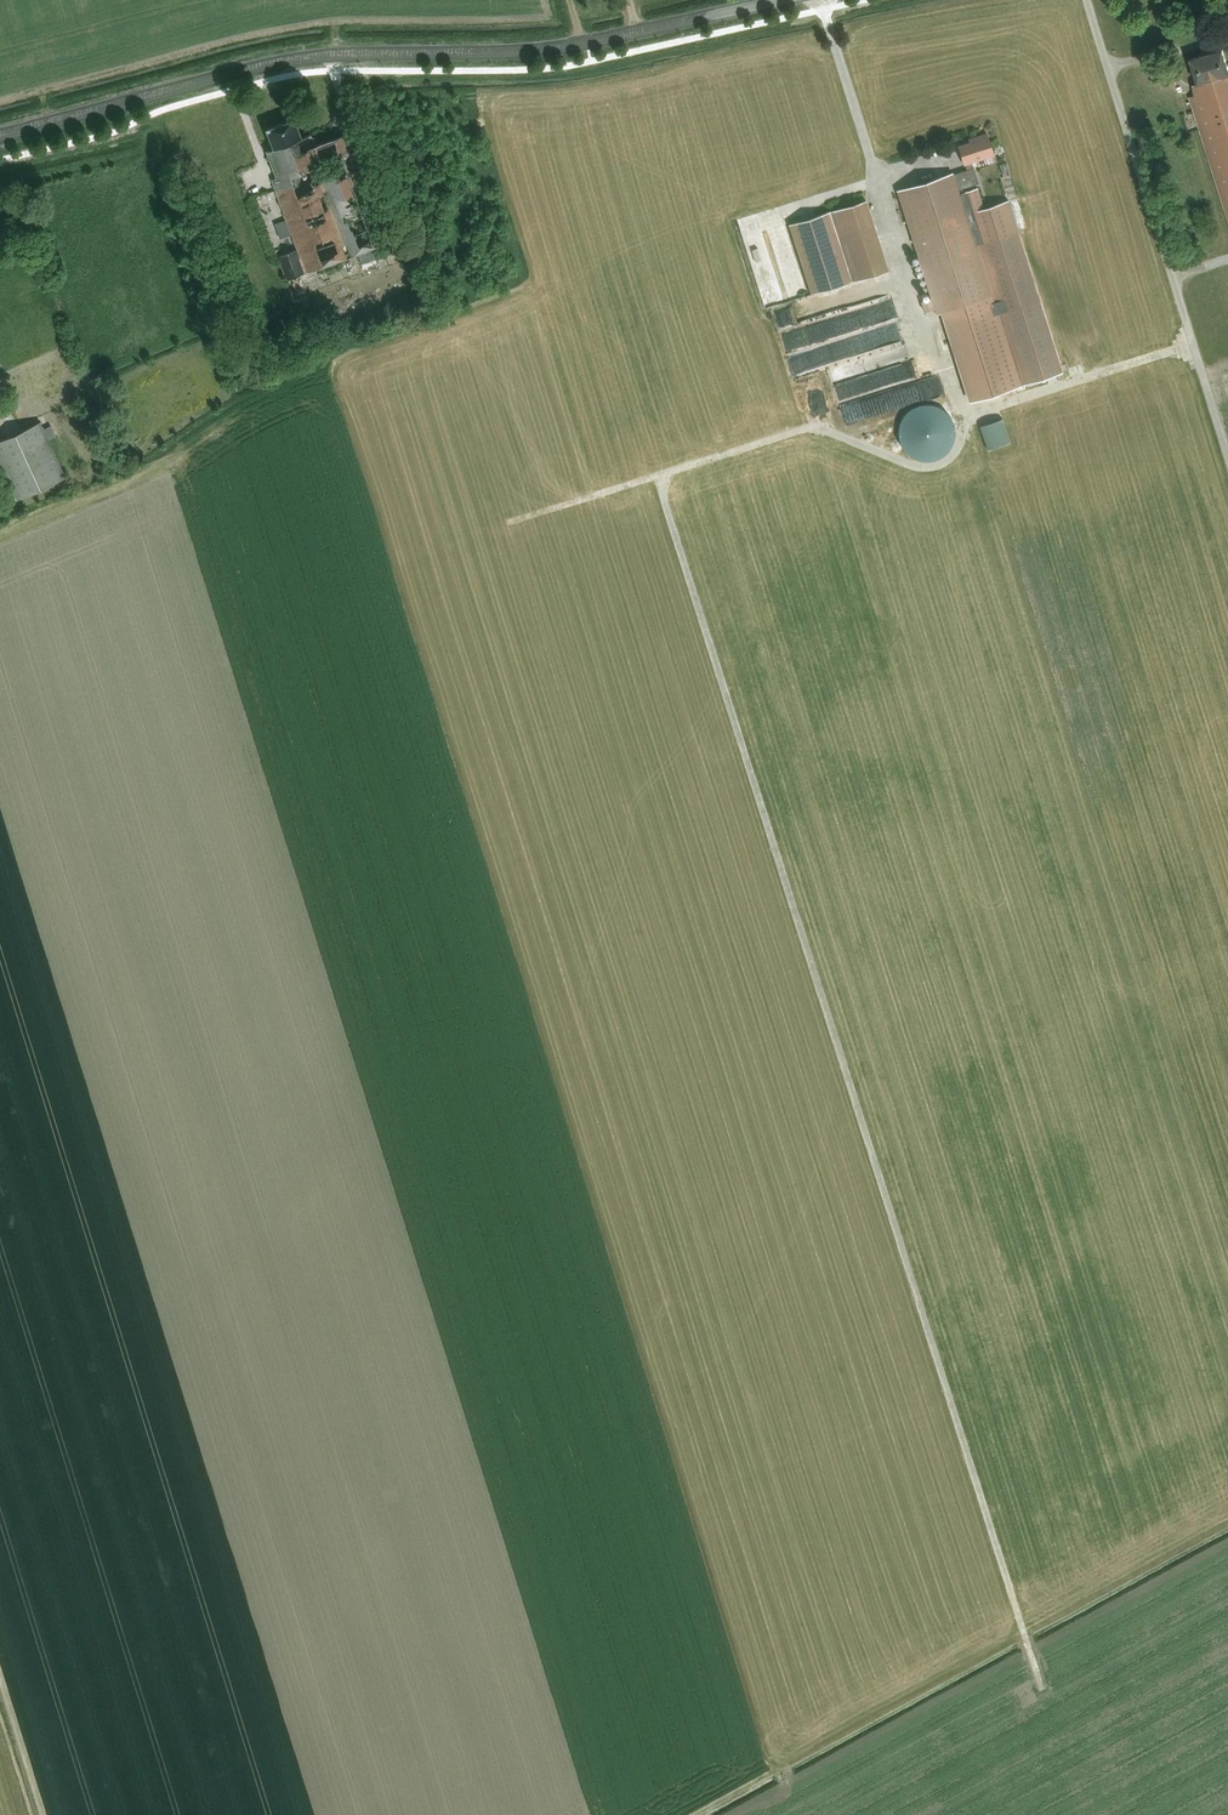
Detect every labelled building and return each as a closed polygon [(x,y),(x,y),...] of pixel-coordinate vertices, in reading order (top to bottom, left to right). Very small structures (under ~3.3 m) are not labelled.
[(1223,48),(1191,58),(1198,83),(1194,84),(1197,95),(1190,97),(1227,222),(1227,65),(1223,48)] [(371,247),(391,239),(349,132),(315,145),(311,135),(302,139),(294,119),(267,129),(275,149),(268,152),(278,177),(272,180),(298,249),(279,257),(288,280),(357,253),(371,247)] [(898,191),(966,403),(1063,372),(1018,231),(975,244),(959,193),(958,190),(979,183),(975,168),(974,168),(972,163),(994,156),(987,133),(975,137),(976,140),(959,146),(965,165),(966,165),(967,170),(953,175),(953,173),(898,191)] [(984,207),(978,187),(959,193),(975,244),(1018,231),(1008,200),(984,207)] [(853,282),(889,270),(866,200),(830,211),(852,281),(853,282)] [(852,281),(830,211),(789,225),(811,294),(852,281)] [(371,247),(357,253),(363,267),(377,262),(371,247)] [(887,365),(898,364),(897,357),(891,358),(890,348),(878,350),(879,358),(886,357),(887,365)] [(898,430),(898,435),(899,438),(900,443),(902,447),(905,451),(908,454),(912,457),(917,459),(922,460),(926,461),(931,460),(936,459),(940,457),(945,454),(948,451),(951,447),(953,443),(954,438),(955,433),(955,428),(954,424),(952,419),(949,415),(946,411),(942,408),(938,406),(933,405),(928,404),(923,404),(918,405),(914,407),(910,409),(906,412),(903,416),(901,421),(899,425),(898,430)] [(979,424),(987,448),(1010,441),(1002,417),(979,424)] [(66,477),(41,422),(0,440),(0,461),(18,500),(66,477)]
